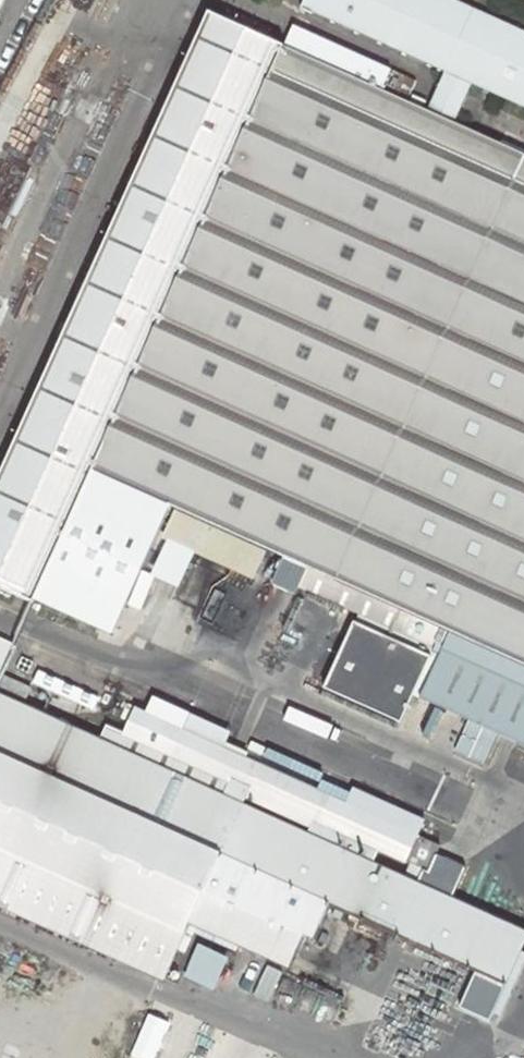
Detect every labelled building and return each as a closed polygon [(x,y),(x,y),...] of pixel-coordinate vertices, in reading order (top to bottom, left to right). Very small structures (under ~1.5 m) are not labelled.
[(437,654),(417,699),(523,749),(523,156),(455,125),(473,84),(523,107),(523,30),(458,0),(301,0),(299,4),(446,73),(427,113),(381,92),(390,73),(293,29),(284,49),(215,18),(0,485),(0,584),(38,603),(98,474),(178,511),(264,550),(302,568),(294,586),(353,614),(437,654)] [(264,550),(178,511),(166,537),(252,577),(264,550)] [(98,559),(79,550),(72,568),(91,576),(98,559)] [(427,659),(411,696),(417,699),(437,654),(353,614),(349,622),(427,659)] [(349,622),(319,690),(397,726),(411,696),(427,659),(349,622)] [(1,636),(0,638),(0,688),(20,646),(1,636)] [(35,689),(8,677),(2,689),(29,701),(35,689)] [(168,979),(196,919),(293,964),(309,930),(320,935),(334,904),(511,983),(523,955),(523,927),(423,883),(429,870),(433,872),(445,847),(425,835),(352,802),(192,731),(199,716),(162,699),(155,714),(144,709),(132,737),(114,729),(108,741),(0,691),(0,903),(168,979)] [(352,802),(425,835),(431,820),(358,788),(352,802)] [(214,989),(228,958),(199,945),(185,976),(214,989)]
